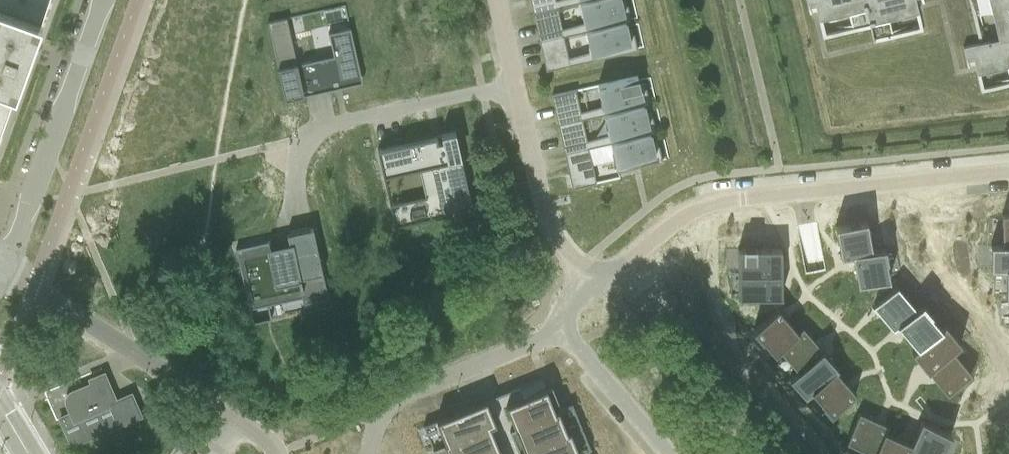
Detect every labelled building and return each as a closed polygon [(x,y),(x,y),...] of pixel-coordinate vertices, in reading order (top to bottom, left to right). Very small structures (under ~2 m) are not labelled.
[(36,31),(48,0),(0,0),(0,18),(36,31)] [(541,10),(533,12),(533,13),(557,8),(579,3),(591,0),(556,0),(555,0),(540,5),(541,10)] [(547,39),(539,41),(539,42),(563,36),(585,31),(625,23),(630,21),(630,19),(624,20),(620,0),(591,0),(579,3),(583,23),(561,29),(546,33),(547,39)] [(869,28),(870,27),(864,0),(806,0),(807,4),(814,2),(818,20),(848,13),(852,32),(869,28)] [(870,27),(869,28),(873,43),(893,38),(888,20),(918,12),(915,0),(864,0),(870,27)] [(972,16),(991,12),(997,39),(998,41),(1008,38),(1008,0),(969,0),(972,16)] [(546,33),(561,29),(557,8),(533,13),(538,35),(546,33)] [(10,104),(36,31),(0,18),(0,100),(10,104)] [(286,18),(267,22),(284,100),(334,89),(334,86),(359,80),(350,39),(352,39),(350,28),(328,33),(333,56),(297,64),(286,18)] [(552,62),(554,67),(545,69),(546,70),(637,50),(636,47),(631,49),(625,23),(585,31),(590,52),(568,58),(552,62)] [(563,36),(539,42),(544,64),(552,62),(568,58),(563,36)] [(982,42),(962,47),(965,58),(972,56),(976,74),(1006,67),(1008,80),(1008,38),(998,41),(997,39),(982,42)] [(580,112),(564,117),(565,121),(566,122),(566,123),(582,119),(604,115),(644,106),(649,104),(649,102),(648,102),(643,103),(639,84),(638,80),(637,76),(597,85),(602,106),(580,112)] [(575,90),(551,95),(556,118),(564,117),(580,112),(575,90)] [(10,104),(0,100),(0,131),(10,104)] [(586,141),(571,144),(571,145),(572,150),(572,152),(588,148),(610,143),(650,134),(655,133),(655,131),(649,132),(645,112),(644,109),(644,106),(604,115),(608,135),(586,141)] [(566,123),(558,125),(563,146),(571,144),(586,141),(582,119),(566,123)] [(432,137),(377,149),(383,176),(434,165),(440,193),(403,202),(404,209),(391,212),(394,227),(467,211),(472,210),(471,206),(455,132),(440,135),(442,141),(438,142),(436,136),(432,137)] [(650,134),(610,143),(617,172),(662,162),(661,160),(661,159),(656,160),(651,141),(651,138),(650,134)] [(572,152),(564,153),(569,175),(569,176),(581,174),(584,186),(596,183),(588,148),(572,152)] [(581,174),(569,176),(572,188),(584,186),(581,174)] [(866,220),(835,226),(840,258),(852,255),(852,254),(872,251),(871,250),(871,248),(867,224),(866,220)] [(269,241),(235,249),(249,309),(301,297),(303,304),(328,298),(312,228),(286,234),(290,251),(272,255),(269,241)] [(990,244),(990,246),(990,267),(990,269),(1005,269),(1005,268),(1008,268),(1008,245),(1001,245),(1001,244),(990,244)] [(781,248),(737,249),(737,271),(738,273),(742,273),(743,273),(781,272),(781,248)] [(872,251),(852,254),(852,255),(857,285),(889,279),(888,275),(884,251),(883,248),(871,250),(872,251)] [(803,265),(783,268),(784,305),(802,327),(822,350),(838,368),(886,425),(888,425),(897,430),(921,409),(914,401),(919,396),(926,405),(943,390),(927,370),(911,352),(893,331),(872,307),(859,291),(857,285),(852,255),(840,258),(823,261),(825,271),(805,274),(804,273),(803,265)] [(742,273),(738,273),(738,296),(743,296),(781,296),(781,272),(743,273),(742,273)] [(897,286),(872,307),(893,331),(898,327),(897,326),(917,310),(916,309),(915,307),(899,289),(897,286)] [(917,310),(897,326),(898,327),(916,348),(917,349),(941,328),(940,327),(939,326),(923,307),(921,305),(916,309),(917,310)] [(778,308),(753,329),(756,332),(772,350),(774,353),(779,349),(779,348),(797,333),(797,331),(778,308)] [(916,348),(911,352),(927,370),(951,350),(952,350),(960,343),(959,342),(945,325),(944,324),(940,327),(941,328),(917,349),(916,348)] [(797,333),(779,348),(779,349),(780,350),(796,369),(797,370),(798,371),(822,350),(802,327),(797,331),(797,333)] [(792,375),(789,378),(805,397),(808,393),(811,391),(811,390),(834,370),(836,370),(838,368),(822,350),(798,371),(797,370),(792,375)] [(951,350),(927,370),(943,390),(947,394),(971,373),(969,370),(953,352),(952,350),(951,350)] [(834,370),(811,390),(811,391),(813,392),(828,411),(831,414),(855,393),(836,370),(834,370)] [(71,413),(60,418),(72,445),(120,425),(140,416),(140,415),(138,415),(130,396),(131,395),(131,394),(117,400),(115,401),(106,379),(93,384),(91,381),(92,384),(72,392),(71,393),(70,393),(70,394),(69,394),(69,395),(68,395),(68,396),(67,397),(67,398),(67,399),(66,399),(66,400),(66,401),(66,402),(66,403),(67,404),(67,405),(68,409),(71,413)] [(423,425),(435,453),(589,453),(588,450),(590,449),(572,403),(560,408),(551,386),(545,388),(523,397),(519,388),(518,386),(495,396),(486,400),(478,403),(423,425)] [(845,441),(849,443),(871,453),(873,453),(874,453),(884,431),(885,432),(888,425),(886,425),(859,412),(845,441)] [(908,450),(909,450),(917,453),(941,453),(948,437),(950,434),(921,421),(910,443),(911,444),(908,450)] [(909,450),(908,450),(911,444),(910,443),(885,432),(884,431),(874,453),(908,453),(909,450)]
